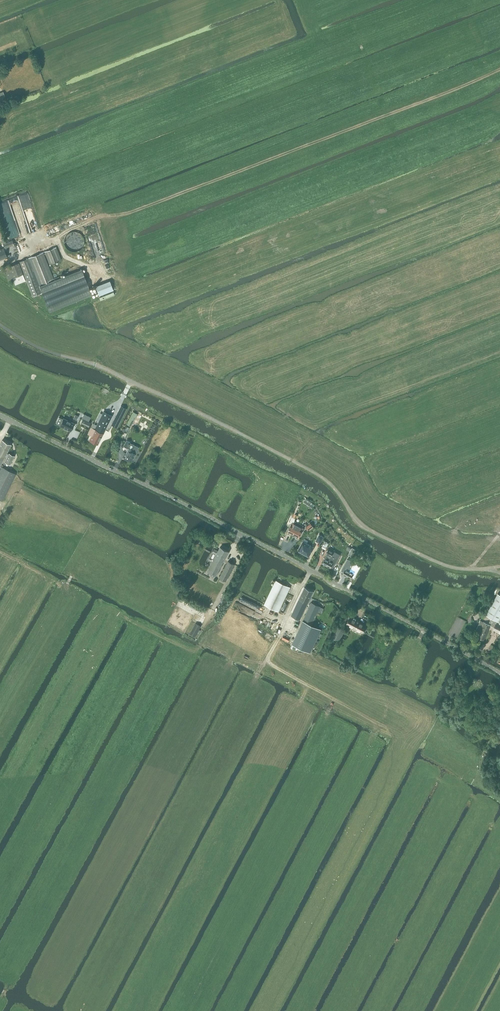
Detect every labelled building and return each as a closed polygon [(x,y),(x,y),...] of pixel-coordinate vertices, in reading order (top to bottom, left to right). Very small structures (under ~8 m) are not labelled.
[(3,243),(5,248),(14,245),(12,240),(3,243)] [(45,251),(50,264),(61,260),(56,247),(45,251)] [(29,258),(19,262),(33,296),(42,292),(49,311),(91,294),(81,269),(54,280),(43,252),(29,258)] [(18,262),(4,268),(9,279),(23,274),(18,262)] [(103,412),(96,425),(105,430),(106,427),(110,419),(112,415),(111,415),(104,411),(103,412)] [(133,411),(126,424),(130,426),(132,423),(131,422),(135,416),(136,416),(137,414),(133,411)] [(83,420),(81,423),(88,427),(90,422),(88,421),(89,421),(91,417),(84,414),(82,417),(81,419),(83,420)] [(116,416),(113,421),(119,424),(121,418),(116,416)] [(60,425),(60,426),(70,431),(74,423),(63,418),(63,419),(60,425)] [(91,427),(88,433),(88,434),(92,435),(89,440),(98,444),(100,440),(103,433),(93,428),(91,427)] [(6,455),(7,456),(4,463),(6,465),(7,463),(10,464),(14,456),(9,453),(9,454),(7,453),(11,444),(2,440),(0,444),(0,466),(6,455)] [(126,440),(123,446),(128,448),(126,453),(127,454),(125,458),(131,461),(135,453),(131,452),(135,446),(129,443),(129,441),(126,440)] [(0,471),(0,500),(2,501),(16,474),(2,467),(0,471)] [(305,500),(304,502),(312,508),(314,506),(305,500)] [(287,532),(293,535),(299,523),(295,520),(292,525),(291,524),(287,532)] [(299,523),(293,535),(299,538),(302,530),(303,530),(304,528),(302,527),(304,525),(299,523)] [(314,547),(303,541),(298,549),(309,555),(314,547)] [(215,557),(208,571),(216,575),(223,561),(224,561),(226,558),(229,551),(220,547),(218,550),(214,548),(212,552),(216,554),(215,557)] [(328,554),(327,556),(326,556),(325,558),(323,563),(326,565),(331,556),(334,551),(329,549),(326,554),(328,554)] [(331,556),(326,565),(331,567),(331,566),(333,567),(340,555),(334,551),(331,556)] [(347,559),(342,570),(344,571),(343,574),(347,576),(351,567),(354,562),(347,559)] [(220,577),(226,581),(234,564),(228,561),(220,577)] [(351,567),(347,576),(351,578),(353,573),(355,569),(351,567)] [(276,580),(264,605),(278,611),(290,588),(290,587),(276,580)] [(291,615),(300,619),(313,591),(305,587),(291,615)] [(497,592),(486,614),(499,622),(499,594),(497,592)] [(191,602),(189,606),(197,610),(199,606),(191,602)] [(311,602),(311,604),(303,620),(312,624),(315,617),(320,606),(311,602)] [(350,618),(347,624),(363,632),(366,626),(350,618)] [(303,620),(292,644),(310,652),(321,629),(312,624),(303,620)] [(479,632),(477,637),(484,640),(490,625),(480,620),(476,630),(479,632)] [(196,623),(190,634),(195,637),(197,633),(199,633),(200,630),(199,629),(201,626),(196,623)] [(333,637),(339,640),(344,630),(338,627),(333,637)]
